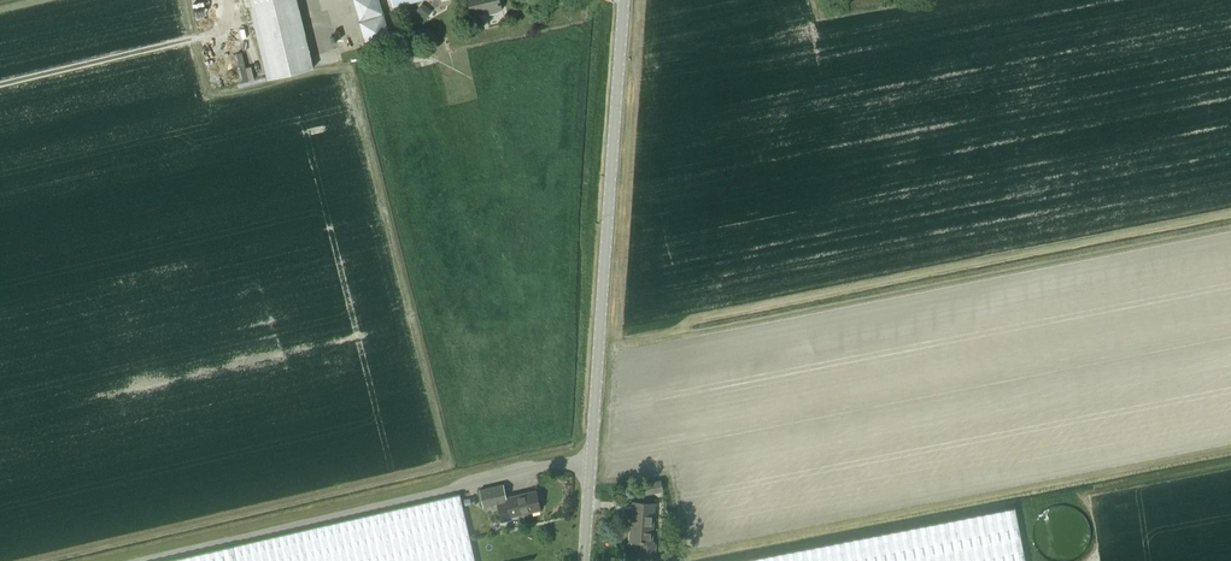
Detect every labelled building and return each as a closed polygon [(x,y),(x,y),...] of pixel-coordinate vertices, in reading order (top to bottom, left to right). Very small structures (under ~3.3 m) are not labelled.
[(313,68),(296,0),(251,0),(253,6),(251,7),(268,78),(313,68)] [(380,0),(353,0),(359,21),(366,44),(367,44),(367,45),(390,38),(390,37),(391,37),(380,0)] [(499,0),(468,0),(471,13),(486,9),(487,13),(502,9),(499,0)] [(433,10),(422,3),(416,10),(427,18),(433,10)] [(639,484),(639,486),(641,495),(663,490),(660,480),(639,484)] [(503,484),(479,489),(483,506),(497,503),(501,521),(511,519),(511,516),(540,509),(538,500),(541,499),(539,491),(536,492),(536,490),(506,497),(503,484)] [(234,546),(238,560),(475,560),(460,494),(234,546)] [(632,502),(631,511),(629,540),(642,541),(641,557),(655,558),(656,544),(652,541),(655,503),(632,502)] [(1015,507),(739,560),(1026,560),(1015,507)] [(234,546),(167,560),(238,560),(234,546)]
